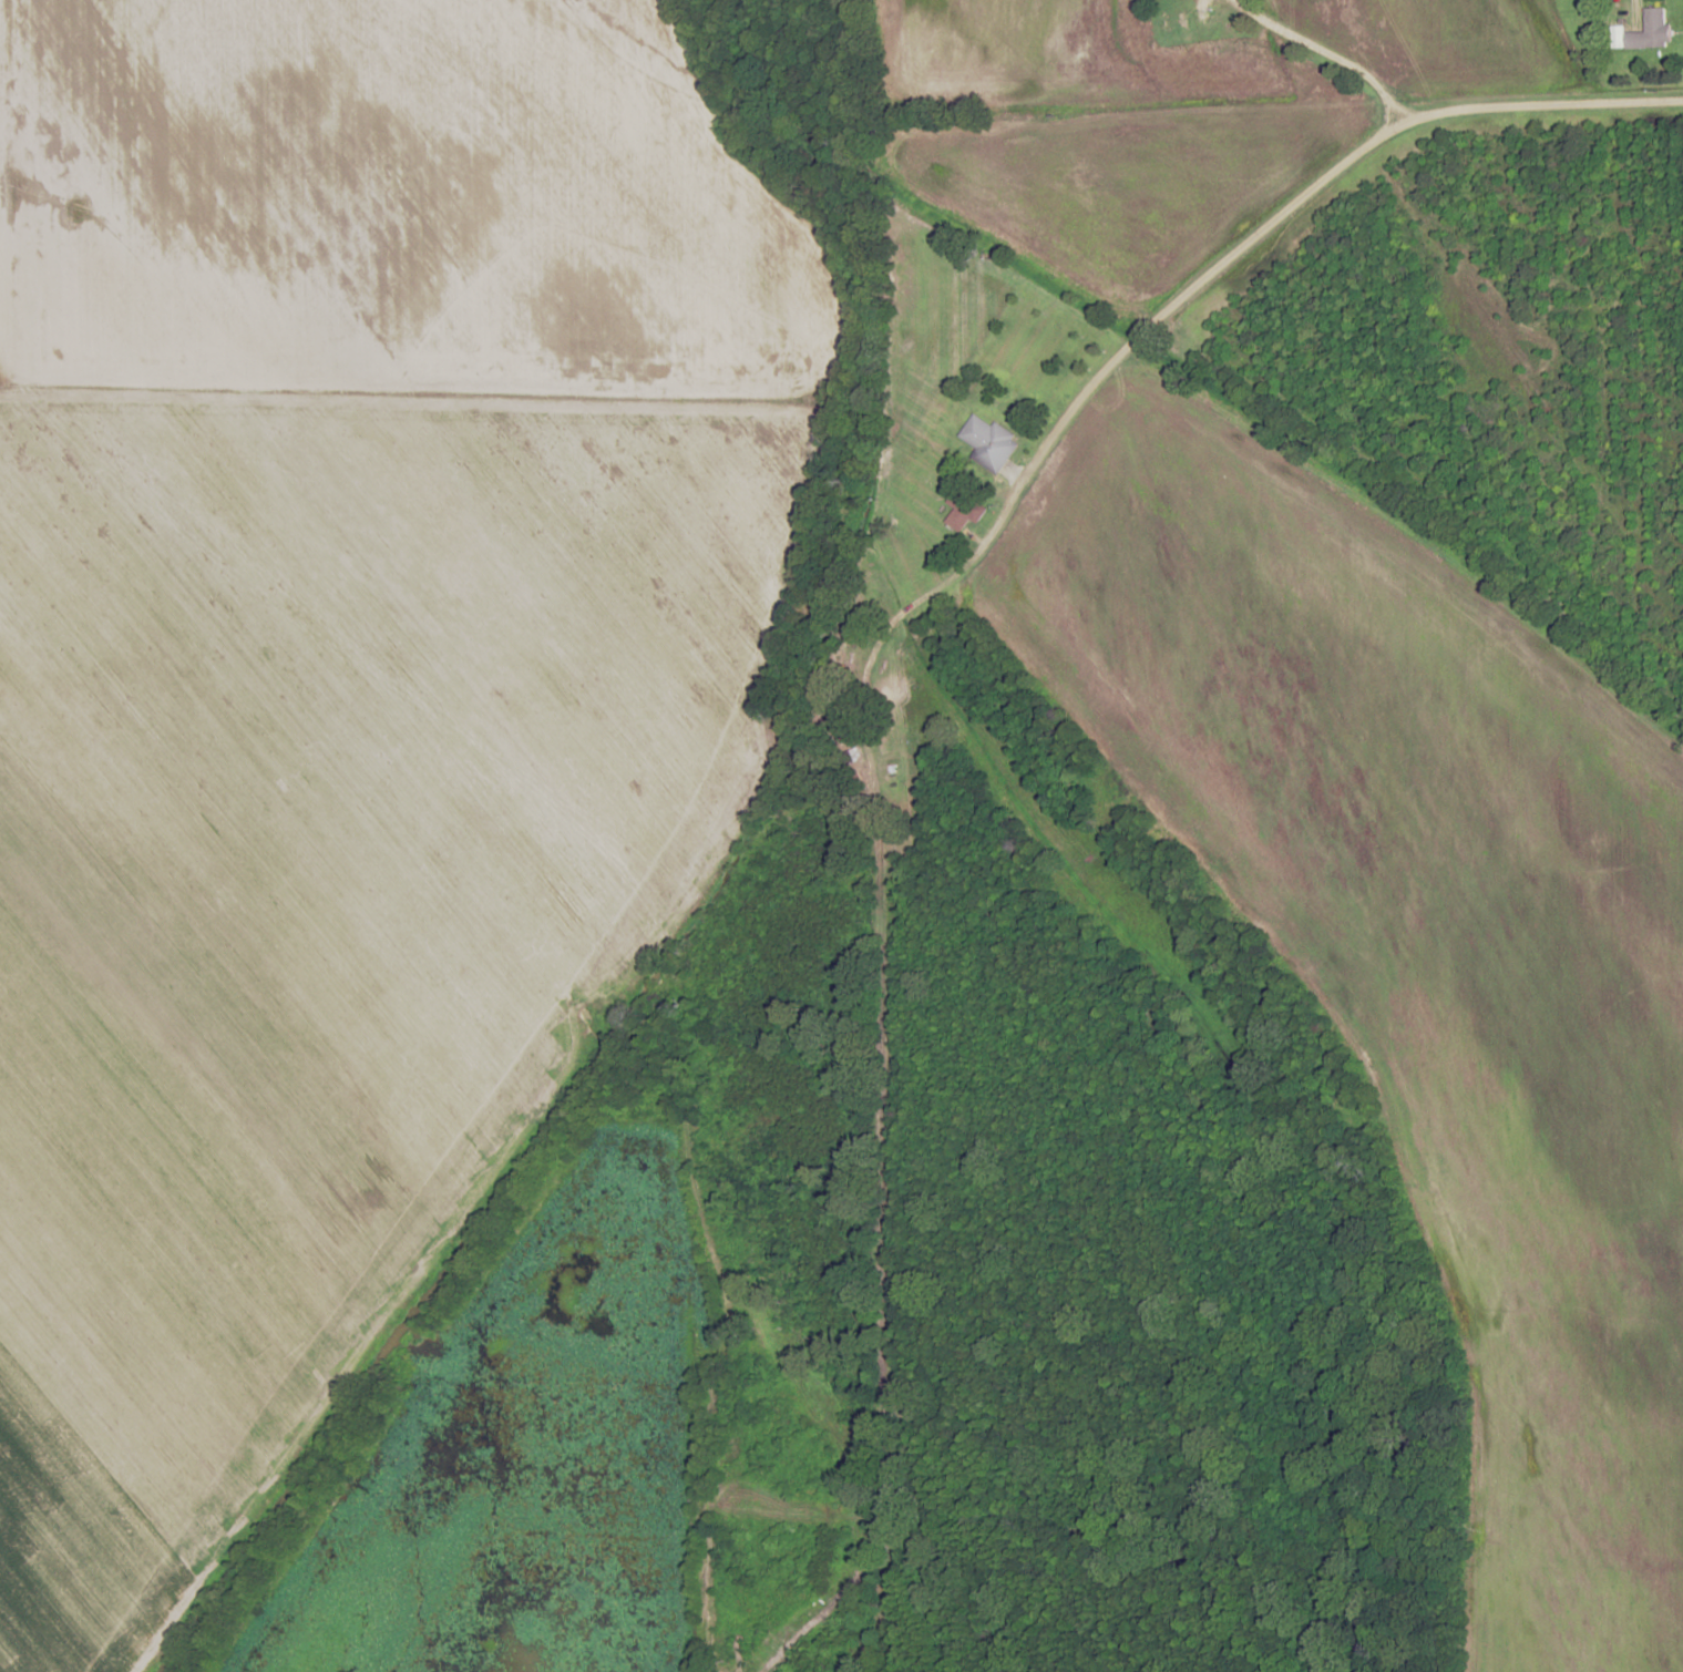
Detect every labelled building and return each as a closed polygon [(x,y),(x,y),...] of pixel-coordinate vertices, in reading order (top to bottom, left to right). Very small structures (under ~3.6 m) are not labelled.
[(1670,47),(1669,7),(1646,7),(1646,30),(1628,31),(1628,47),(1670,47)] [(1185,25),(1183,11),(1166,15),(1168,29),(1185,25)] [(994,425),(975,413),(956,442),(1000,471),(1021,439),(995,422),(994,425)] [(981,501),(959,488),(951,503),(956,505),(946,523),(963,532),(981,501)]
